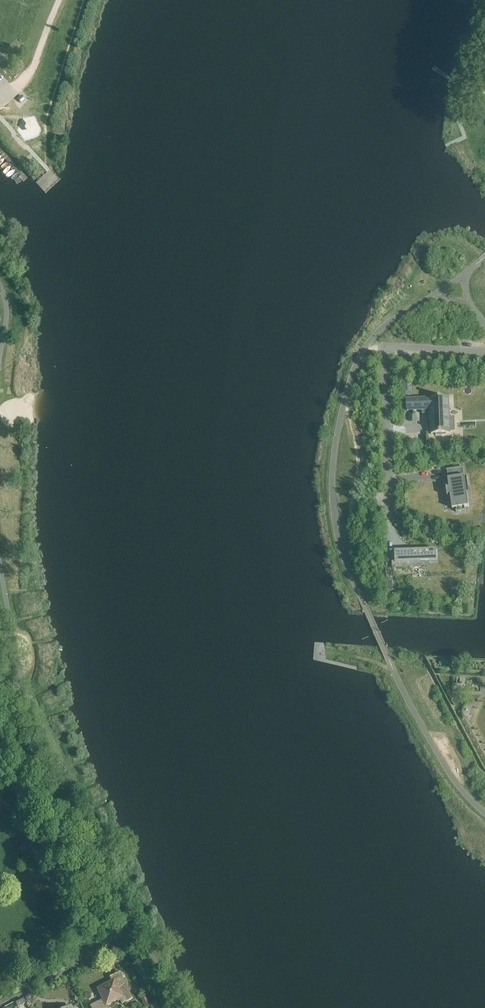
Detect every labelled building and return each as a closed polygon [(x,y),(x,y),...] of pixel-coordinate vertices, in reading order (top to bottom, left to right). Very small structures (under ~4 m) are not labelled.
[(412,380),(403,380),(403,396),(413,396),(412,380)] [(431,434),(436,434),(436,436),(446,435),(446,434),(450,434),(450,432),(455,431),(455,418),(450,418),(449,397),(430,398),(407,399),(407,411),(427,411),(427,410),(430,409),(431,434)] [(447,470),(447,471),(448,479),(449,488),(447,488),(446,488),(448,497),(448,495),(450,495),(452,509),(456,508),(457,511),(456,511),(456,512),(466,511),(466,510),(465,510),(465,507),(469,507),(466,486),(468,485),(467,476),(464,476),(463,469),(464,469),(463,468),(447,470)] [(392,562),(392,568),(426,567),(426,561),(437,561),(436,554),(437,554),(437,550),(424,550),(424,551),(425,551),(425,552),(407,553),(407,561),(392,562)] [(132,998),(119,972),(111,976),(114,981),(97,989),(102,1000),(90,1006),(91,1007),(109,1007),(108,1005),(119,999),(121,1004),(132,998)] [(25,1004),(23,999),(16,1002),(18,1007),(25,1004)]
